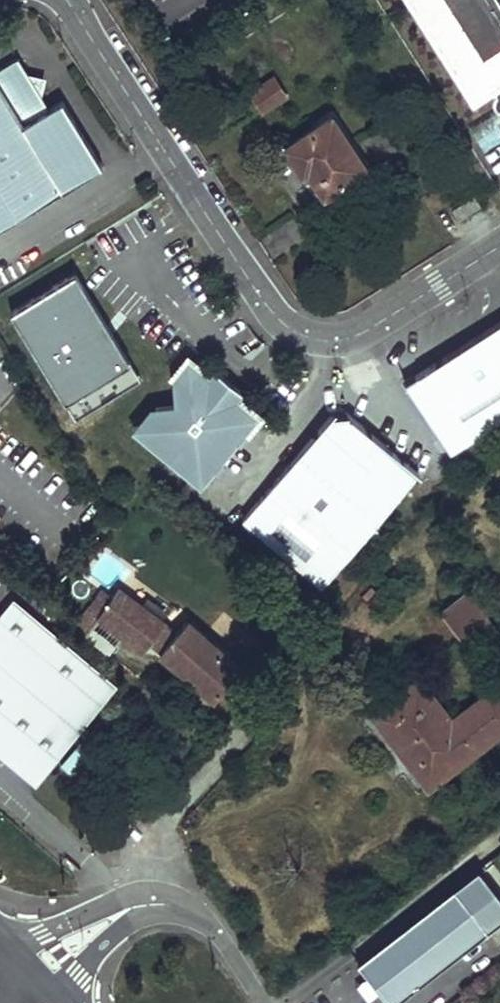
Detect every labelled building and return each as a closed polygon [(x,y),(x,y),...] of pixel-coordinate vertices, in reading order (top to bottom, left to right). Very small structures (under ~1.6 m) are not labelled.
[(479,104),(499,90),(499,0),(412,0),(479,104)] [(19,56),(0,68),(0,229),(102,167),(62,100),(50,108),(19,56)] [(286,96),(273,77),(251,93),(263,112),(286,96)] [(368,164),(331,114),(287,145),(300,163),(306,160),(330,192),(368,164)] [(474,194),(452,209),(459,220),(481,205),(474,194)] [(13,307),(69,419),(136,385),(79,274),(13,307)] [(499,426),(499,326),(410,384),(455,455),(499,426)] [(198,483),(249,422),(248,411),(233,398),(228,394),(225,398),(210,385),(213,381),(208,378),(190,362),(182,365),(171,380),(172,404),(155,425),(130,428),(198,483)] [(233,398),(240,390),(214,370),(208,378),(213,381),(210,385),(225,398),(228,394),(233,398)] [(320,586),(415,472),(346,414),(327,417),(241,519),(320,586)] [(165,624),(120,589),(107,606),(97,599),(89,609),(144,651),(151,641),(165,624)] [(499,631),(469,593),(446,610),(478,648),(499,631)] [(16,600),(0,620),(0,734),(18,748),(14,752),(41,775),(117,683),(16,600)] [(162,651),(181,630),(167,621),(165,624),(151,641),(162,651)] [(242,669),(188,622),(181,630),(162,651),(216,699),(242,669)] [(377,713),(431,784),(477,748),(478,749),(499,732),(499,684),(472,706),(477,712),(459,725),(421,679),(377,713)] [(448,891),(351,967),(380,1002),(394,1002),(482,934),(448,891)]
